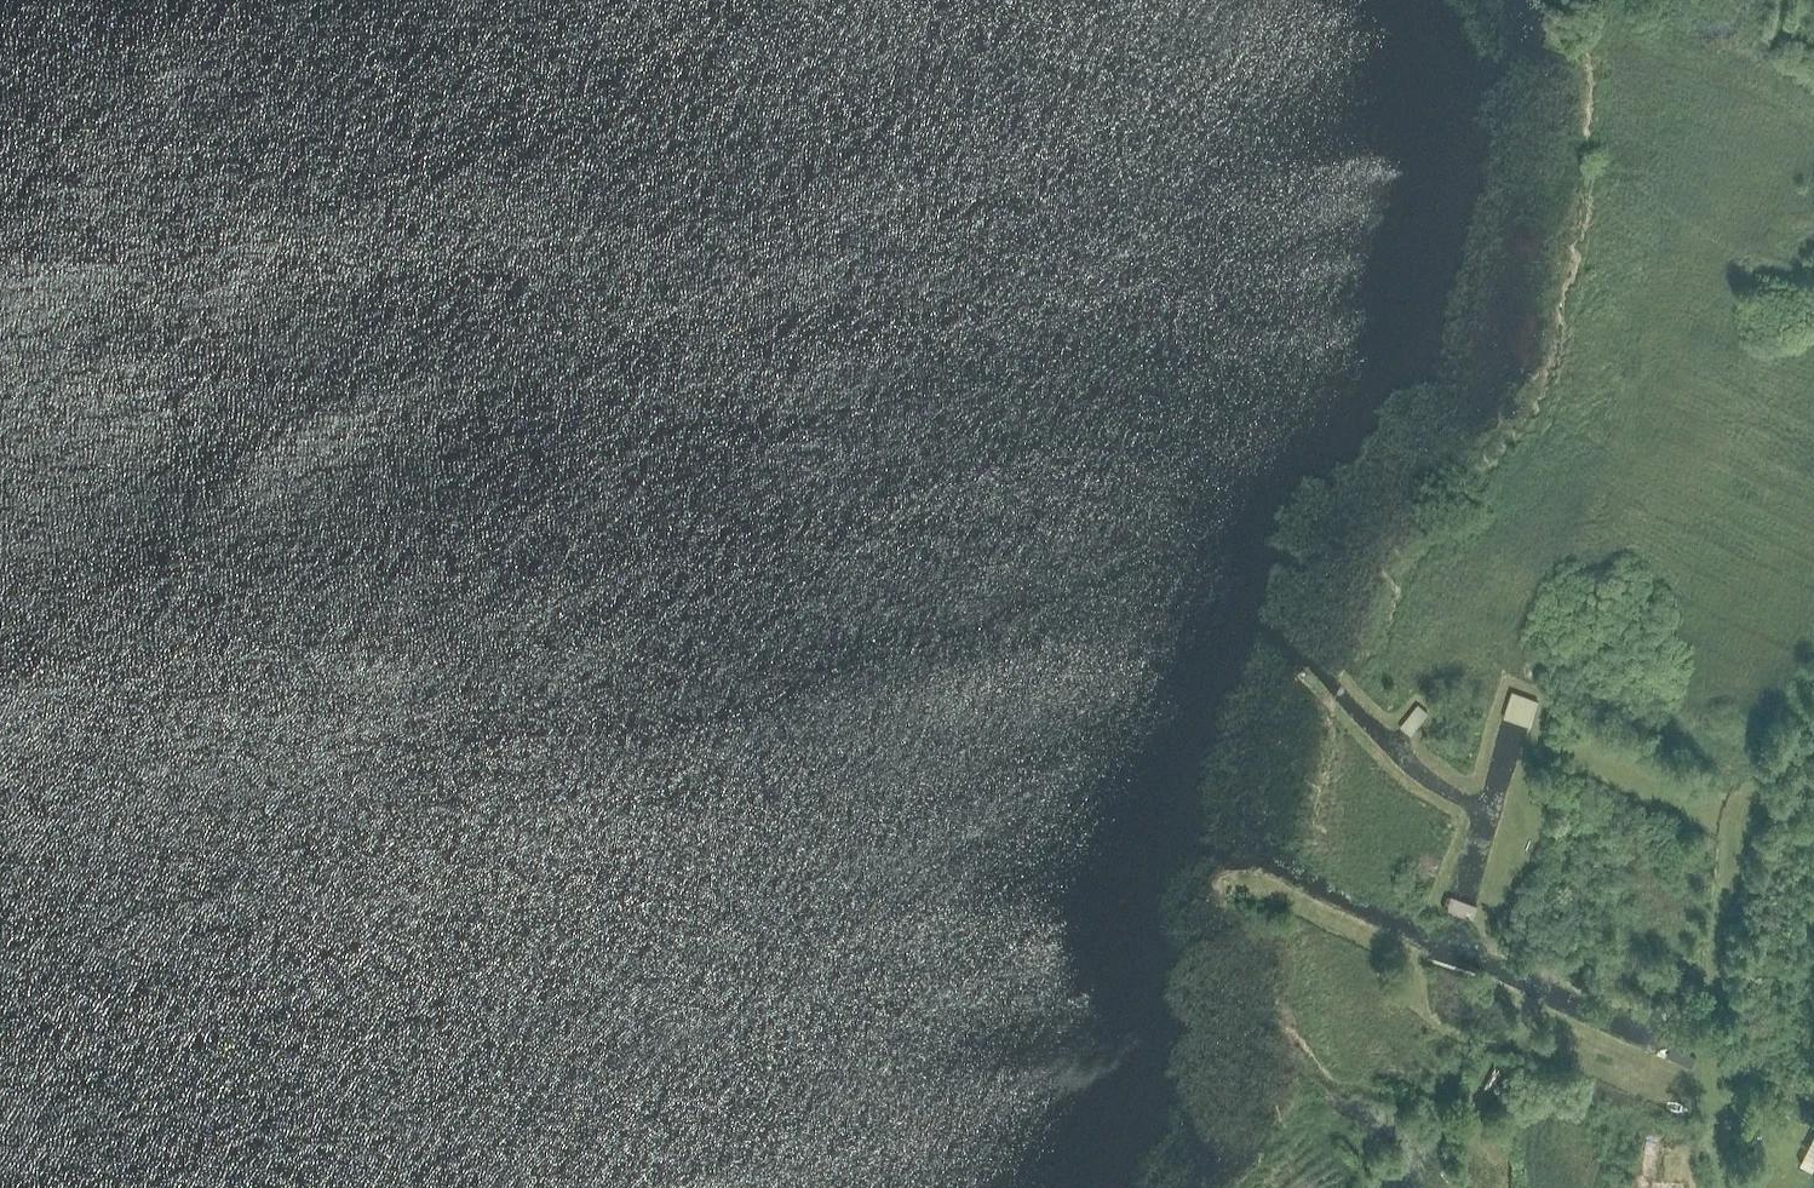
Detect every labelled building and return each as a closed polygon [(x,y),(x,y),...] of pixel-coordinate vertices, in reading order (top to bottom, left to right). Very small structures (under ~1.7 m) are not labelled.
[(1512,691),(1503,719),(1532,728),(1540,700),(1512,691)] [(1399,728),(1411,737),(1429,714),(1418,705),(1399,728)] [(1669,1021),(1659,1043),(1671,1048),(1666,1058),(1692,1070),(1697,1058),(1687,1054),(1696,1033),(1669,1021)]
